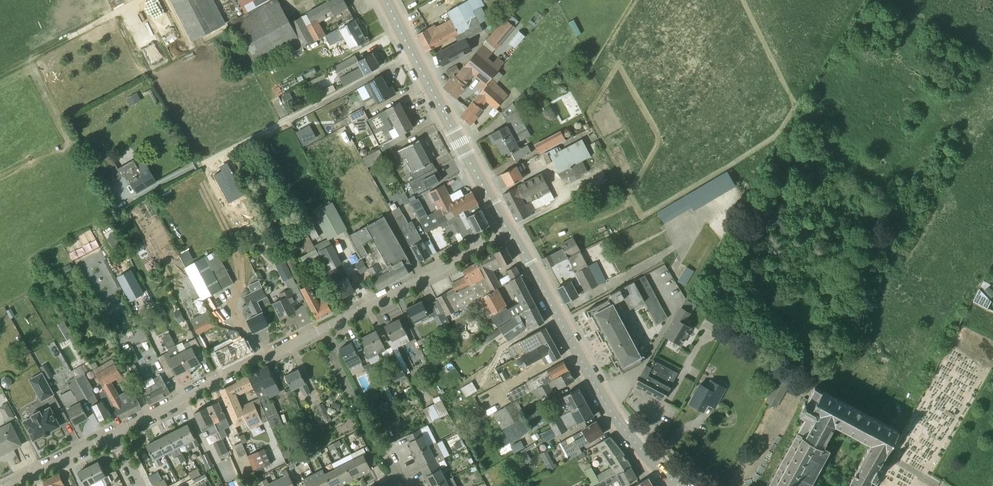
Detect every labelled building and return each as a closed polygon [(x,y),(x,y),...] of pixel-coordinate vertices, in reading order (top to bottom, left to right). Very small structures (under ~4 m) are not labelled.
[(192,43),(222,26),(208,0),(170,0),(192,43)] [(293,45),(300,41),(290,23),(278,0),(274,0),(241,16),(232,21),(255,65),(293,45)] [(333,15),(348,7),(344,0),(332,0),(290,23),(300,41),(293,45),(297,51),(325,35),(327,34),(320,22),(333,15)] [(419,33),(417,34),(426,52),(455,36),(480,23),(474,12),(484,6),(482,1),(484,0),(470,0),(458,7),(447,12),(450,19),(428,31),(427,29),(419,33)] [(429,8),(442,3),(440,0),(436,0),(427,4),(429,8)] [(366,41),(360,30),(355,19),(340,27),(340,28),(327,34),(325,35),(330,45),(334,43),(333,42),(344,36),(350,49),(366,41)] [(505,19),(487,42),(496,49),(515,27),(505,19)] [(484,31),(480,23),(455,36),(458,42),(452,45),(437,54),(443,65),(458,57),(458,56),(464,53),(465,54),(472,51),(466,40),(484,31)] [(481,93),(492,80),(505,65),(498,58),(492,65),(487,61),(493,54),(483,45),(456,76),(454,75),(444,87),(456,98),(467,86),(465,84),(469,79),(468,78),(473,73),(482,80),(477,86),(480,88),(478,90),(481,93)] [(373,53),(358,61),(358,62),(361,67),(340,78),(344,85),(380,66),(373,53)] [(337,73),(358,62),(358,61),(355,55),(333,67),(337,73)] [(446,71),(449,77),(460,71),(457,65),(446,71)] [(370,97),(363,101),(366,109),(395,94),(391,86),(387,88),(381,76),(364,85),(370,97)] [(509,96),(492,80),(481,93),(461,116),(470,124),(483,110),(480,107),(487,100),(497,109),(509,96)] [(137,93),(127,98),(131,106),(142,101),(137,93)] [(287,106),(294,102),(289,93),(282,97),(287,106)] [(365,113),(352,121),(355,127),(356,127),(360,134),(370,129),(379,145),(380,145),(382,150),(407,137),(404,132),(413,128),(399,103),(368,119),(365,113)] [(511,152),(516,161),(532,153),(528,145),(521,149),(520,148),(518,149),(515,143),(526,137),(523,132),(527,130),(514,105),(512,106),(502,112),(509,125),(490,135),(494,143),(497,142),(505,156),(511,152)] [(352,121),(365,113),(362,108),(349,115),(352,121)] [(316,138),(310,125),(296,132),(304,146),(307,144),(307,143),(316,138)] [(540,154),(549,150),(549,149),(565,140),(561,131),(535,145),(540,154)] [(412,177),(414,180),(434,169),(431,163),(432,163),(431,162),(425,151),(419,140),(420,140),(419,139),(398,151),(398,152),(399,151),(402,158),(404,157),(412,173),(410,174),(412,177)] [(552,160),(562,179),(575,173),(572,167),(584,161),(592,157),(583,140),(574,144),(552,155),(550,156),(552,160)] [(596,154),(603,151),(598,141),(591,145),(596,154)] [(123,176),(110,155),(105,159),(117,179),(123,176)] [(240,192),(222,160),(218,162),(214,164),(216,169),(209,173),(225,201),(240,192)] [(575,173),(562,179),(564,185),(589,171),(584,161),(572,167),(575,173)] [(156,181),(145,162),(124,174),(128,181),(130,180),(137,192),(156,181)] [(523,163),(501,174),(508,186),(523,178),(520,172),(525,170),(525,168),(523,163)] [(414,180),(409,182),(415,193),(427,187),(427,188),(440,182),(438,179),(442,177),(436,168),(434,169),(414,180)] [(518,186),(523,198),(547,186),(542,175),(518,186)] [(447,220),(478,203),(472,192),(453,203),(444,185),(429,193),(434,203),(435,202),(439,210),(441,209),(447,220)] [(517,222),(520,220),(526,217),(536,212),(531,202),(535,200),(551,192),(547,186),(523,198),(518,186),(503,194),(517,222)] [(554,199),(551,192),(535,200),(539,207),(554,199)] [(692,207),(686,196),(657,213),(664,224),(677,216),(692,207)] [(420,220),(428,216),(418,198),(410,203),(420,220)] [(332,203),(315,213),(329,239),(346,229),(332,203)] [(441,209),(439,210),(428,216),(420,220),(422,224),(437,216),(441,225),(443,228),(453,223),(459,233),(460,233),(463,239),(490,225),(478,203),(447,220),(441,209)] [(409,273),(406,267),(411,265),(384,213),(354,229),(355,231),(349,234),(361,257),(365,255),(367,260),(366,260),(369,268),(368,269),(368,270),(379,289),(409,273)] [(396,217),(405,235),(419,261),(430,255),(413,221),(408,223),(404,213),(396,217)] [(319,234),(309,215),(303,219),(312,238),(319,234)] [(303,226),(291,232),(296,241),(300,239),(308,253),(300,258),(306,267),(321,258),(303,226)] [(107,236),(109,238),(114,247),(115,249),(121,245),(114,232),(107,236)] [(550,266),(551,267),(552,266),(552,265),(568,257),(581,251),(574,238),(560,245),(562,248),(542,259),(547,268),(550,266)] [(471,304),(497,289),(496,288),(500,286),(492,271),(512,260),(506,247),(483,259),(476,263),(483,277),(470,286),(461,290),(457,281),(452,284),(454,288),(436,298),(438,301),(444,312),(447,317),(467,306),(469,305),(471,304)] [(323,258),(329,270),(343,297),(356,290),(348,277),(343,280),(336,267),(341,263),(335,251),(323,258)] [(568,258),(568,257),(552,265),(552,266),(551,267),(557,279),(569,273),(573,280),(557,288),(565,302),(579,295),(575,288),(582,284),(586,291),(606,281),(602,274),(595,278),(589,266),(581,252),(568,258)] [(205,257),(185,267),(202,300),(233,284),(223,264),(222,265),(216,254),(207,259),(205,257)] [(274,262),(285,281),(292,277),(293,277),(283,257),(274,262)] [(361,274),(368,270),(368,269),(363,260),(355,264),(361,274)] [(457,281),(461,290),(470,286),(483,277),(476,263),(462,270),(466,277),(457,281)] [(507,270),(512,280),(520,275),(516,266),(507,270)] [(686,267),(678,281),(685,285),(694,272),(686,267)] [(117,277),(130,301),(144,293),(131,269),(117,277)] [(497,289),(471,304),(474,310),(484,305),(496,326),(512,318),(526,310),(527,311),(536,304),(520,275),(512,280),(509,281),(517,295),(515,297),(518,302),(507,308),(497,289)] [(589,310),(623,373),(641,363),(642,360),(612,304),(624,298),(630,309),(644,301),(657,324),(668,318),(645,275),(608,295),(610,299),(589,310)] [(292,277),(285,281),(288,286),(295,282),(292,277)] [(298,284),(301,289),(318,319),(332,312),(325,297),(318,301),(306,279),(298,284)] [(269,325),(257,301),(267,296),(262,287),(244,297),(248,306),(249,305),(253,314),(255,313),(256,316),(247,320),(254,332),(269,325)] [(983,292),(989,299),(992,295),(992,291),(989,287),(983,292)] [(292,305),(297,302),(291,289),(280,294),(282,299),(273,303),(281,319),(296,311),(292,305)] [(683,306),(692,310),(695,303),(686,299),(683,306)] [(422,322),(433,316),(434,318),(441,314),(444,312),(438,301),(435,302),(425,307),(422,302),(407,309),(414,322),(421,318),(422,322)] [(527,311),(526,310),(500,329),(510,342),(527,329),(528,331),(545,322),(536,304),(527,311)] [(675,319),(665,336),(681,346),(691,328),(682,323),(690,314),(682,307),(675,319)] [(180,309),(173,312),(179,323),(186,320),(180,309)] [(208,311),(191,321),(198,334),(215,325),(208,311)] [(717,334),(717,333),(724,323),(711,314),(704,325),(717,334)] [(400,363),(403,369),(406,374),(411,372),(398,346),(410,340),(406,333),(399,319),(386,326),(392,339),(389,341),(393,349),(395,353),(400,363)] [(64,322),(59,324),(68,341),(73,338),(64,322)] [(724,337),(726,334),(723,332),(728,325),(724,323),(717,333),(724,337)] [(509,347),(515,359),(523,354),(552,339),(546,327),(509,347)] [(229,332),(234,342),(216,351),(223,366),(252,352),(244,337),(242,338),(239,332),(233,330),(229,332)] [(368,359),(386,350),(383,345),(384,345),(376,331),(362,338),(368,349),(364,351),(368,359)] [(186,350),(180,353),(188,368),(200,362),(195,352),(202,349),(196,338),(184,344),(186,350)] [(417,342),(419,346),(426,342),(424,338),(417,342)] [(552,339),(523,354),(530,367),(534,365),(543,360),(545,364),(549,362),(550,362),(561,356),(552,339)] [(339,349),(349,368),(362,362),(352,342),(339,349)] [(188,368),(180,353),(176,345),(168,349),(170,351),(159,357),(164,368),(171,364),(176,374),(188,368)] [(147,387),(144,381),(135,363),(139,361),(133,347),(123,352),(150,404),(171,393),(161,375),(154,379),(156,383),(147,387)] [(395,353),(385,358),(389,368),(400,363),(395,353)] [(654,360),(649,357),(634,385),(663,401),(678,373),(673,370),(654,360)] [(527,381),(527,382),(532,391),(534,390),(569,370),(564,361),(527,381)] [(96,374),(106,390),(112,400),(114,405),(115,405),(122,418),(142,408),(135,394),(129,397),(126,391),(118,395),(111,381),(122,375),(115,363),(96,374)] [(406,374),(403,369),(400,363),(389,368),(388,369),(390,375),(394,383),(407,377),(406,374)] [(47,364),(40,368),(48,380),(54,376),(47,364)] [(268,367),(249,376),(255,389),(274,432),(283,428),(281,423),(282,423),(273,402),(270,404),(267,398),(279,392),(268,367)] [(779,371),(773,368),(768,376),(775,379),(779,371)] [(286,376),(292,389),(300,386),(305,395),(310,392),(299,369),(286,376)] [(376,376),(373,370),(367,373),(370,379),(376,376)] [(575,380),(569,370),(534,390),(540,399),(553,392),(550,387),(557,383),(559,388),(575,380)] [(44,374),(33,380),(43,400),(54,395),(44,374)] [(85,375),(77,379),(83,391),(88,399),(99,421),(111,414),(108,408),(114,405),(112,400),(106,390),(101,393),(100,396),(103,401),(99,402),(95,395),(85,375)] [(244,394),(255,389),(249,376),(237,381),(238,382),(244,394)] [(83,391),(77,379),(75,377),(67,382),(71,390),(61,395),(63,400),(76,424),(88,418),(76,394),(83,391)] [(790,383),(779,377),(766,402),(776,408),(790,383)] [(461,387),(466,396),(478,389),(473,381),(461,387)] [(707,388),(700,384),(690,404),(703,411),(709,400),(717,404),(725,388),(711,381),(707,388)] [(532,391),(527,382),(510,392),(514,400),(532,391)] [(242,407),(237,397),(232,385),(221,390),(237,424),(247,419),(251,427),(264,421),(255,401),(242,407)] [(876,481),(881,471),(878,469),(887,452),(888,453),(899,432),(816,386),(807,403),(805,402),(802,409),(803,410),(800,415),(804,418),(767,485),(810,485),(830,450),(824,447),(836,425),(871,444),(848,485),(868,485),(869,485),(870,485),(870,484),(869,484),(872,478),(876,481)] [(555,409),(560,417),(586,402),(579,388),(557,399),(561,406),(555,409)] [(523,414),(519,405),(521,404),(519,400),(514,403),(520,415),(523,414)] [(206,407),(218,431),(220,435),(224,433),(222,430),(230,426),(225,418),(226,417),(219,401),(206,407)] [(442,401),(423,411),(429,424),(448,414),(442,401)] [(586,402),(560,417),(550,422),(553,428),(557,436),(594,416),(586,402)] [(494,415),(502,430),(522,419),(520,415),(514,403),(494,415)] [(323,404),(318,406),(326,422),(331,420),(323,404)] [(218,431),(206,407),(194,413),(206,437),(218,431)] [(25,422),(34,440),(43,435),(46,437),(50,435),(50,432),(60,427),(51,409),(42,413),(41,412),(39,411),(37,411),(34,412),(33,414),(33,416),(34,417),(25,422)] [(392,430),(396,440),(408,434),(401,421),(392,425),(394,428),(392,430)] [(604,433),(597,422),(561,444),(571,461),(579,456),(583,453),(579,447),(589,442),(604,433)] [(11,424),(0,429),(0,455),(21,444),(11,424)] [(178,430),(185,444),(189,451),(199,446),(188,424),(178,430)] [(551,439),(557,436),(553,428),(546,431),(547,432),(551,439)] [(409,447),(413,454),(430,446),(422,429),(409,435),(412,441),(409,442),(411,446),(409,447)] [(168,435),(178,456),(182,462),(185,460),(186,460),(179,447),(185,444),(178,430),(168,435)] [(466,432),(462,437),(467,441),(471,436),(466,432)] [(239,436),(242,442),(243,444),(247,442),(244,434),(239,436)] [(157,440),(164,454),(171,451),(177,464),(182,462),(178,456),(168,435),(157,440)] [(595,477),(598,484),(631,466),(621,451),(610,437),(597,444),(610,469),(595,477)] [(220,456),(228,453),(222,439),(214,443),(220,456)] [(158,457),(164,454),(157,440),(147,445),(154,460),(158,467),(162,464),(158,457)] [(457,451),(463,448),(460,441),(454,444),(457,451)] [(515,453),(525,448),(521,441),(511,446),(515,453)] [(242,465),(250,462),(248,456),(242,442),(234,446),(242,465)] [(437,442),(430,446),(413,454),(417,462),(419,461),(421,465),(423,464),(426,469),(438,463),(446,459),(437,442)] [(352,454),(354,459),(362,475),(372,470),(366,459),(372,456),(367,447),(364,448),(352,454)] [(248,456),(250,462),(255,472),(271,464),(264,448),(248,456)] [(519,452),(522,457),(528,454),(525,449),(519,452)] [(546,463),(553,459),(547,449),(540,453),(546,463)] [(215,468),(207,453),(200,456),(208,471),(215,468)] [(342,459),(345,464),(352,480),(362,475),(354,459),(352,454),(342,459)] [(687,463),(710,485),(718,485),(691,459),(687,463)] [(556,467),(553,461),(546,465),(549,471),(556,467)] [(88,467),(98,485),(104,485),(110,483),(99,462),(88,467)] [(426,469),(429,474),(426,476),(428,480),(426,481),(429,485),(435,485),(447,480),(438,463),(426,469)] [(345,464),(335,469),(343,485),(352,480),(345,464)] [(598,484),(599,485),(605,485),(616,480),(617,481),(620,480),(623,485),(637,478),(631,466),(598,484)] [(88,467),(78,472),(85,485),(98,485),(88,467)] [(198,468),(189,473),(192,480),(201,475),(198,468)] [(280,485),(294,485),(295,485),(289,474),(286,469),(281,472),(284,477),(277,480),(280,485)] [(325,474),(331,485),(340,485),(343,485),(335,469),(325,474)] [(319,485),(329,485),(331,485),(325,474),(323,470),(313,475),(319,485)] [(45,485),(65,485),(64,483),(60,474),(43,481),(45,485)] [(149,479),(152,484),(162,479),(159,474),(149,479)] [(209,480),(206,475),(194,480),(197,485),(209,480)] [(313,475),(303,479),(307,485),(319,485),(313,475)] [(447,480),(435,485),(457,485),(453,477),(447,480)]
